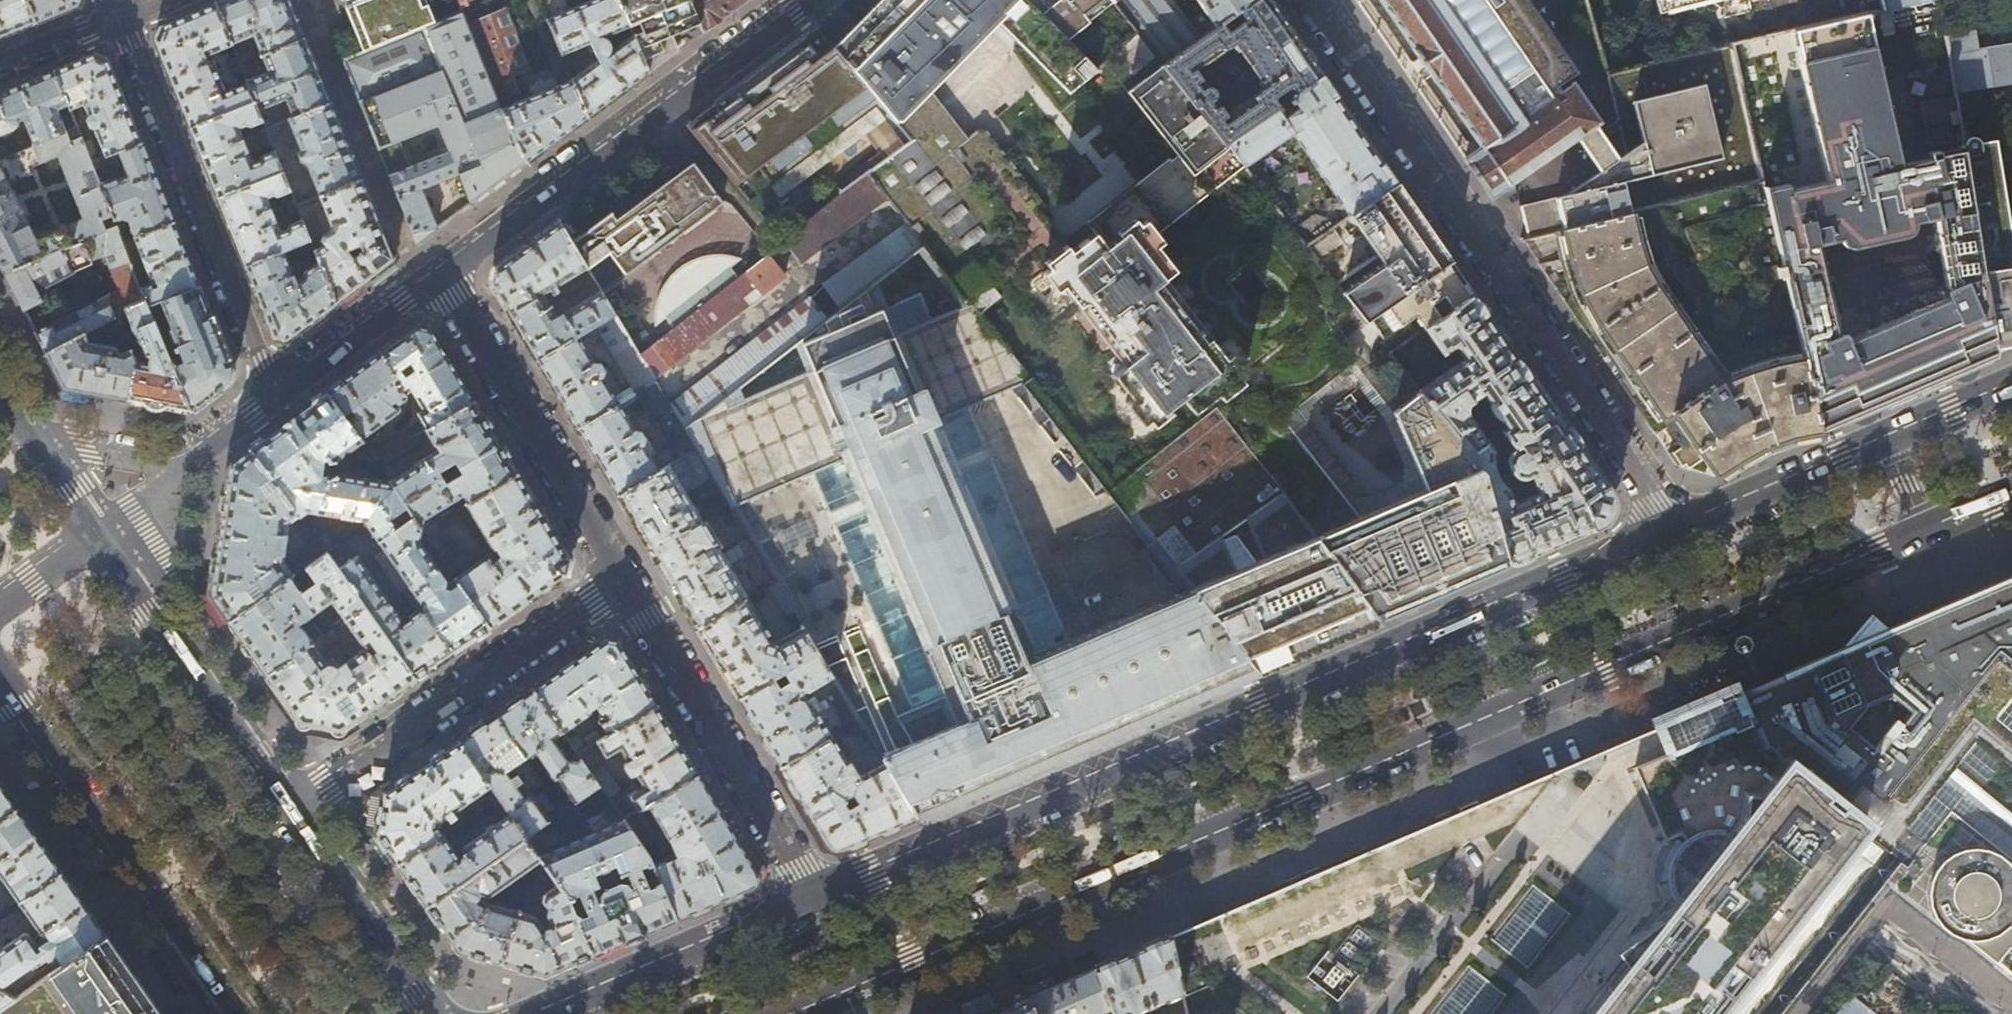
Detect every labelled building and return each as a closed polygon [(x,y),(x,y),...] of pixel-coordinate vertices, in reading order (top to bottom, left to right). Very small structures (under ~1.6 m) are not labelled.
[(11,33),(36,22),(27,0),(0,0),(0,37),(11,33)] [(36,22),(59,13),(78,4),(80,0),(27,0),(36,22)] [(216,2),(232,43),(253,35),(261,55),(305,38),(290,2),(289,0),(222,0),(216,2)] [(346,6),(364,51),(424,28),(464,12),(463,8),(460,0),(362,0),(346,6)] [(463,8),(469,5),(467,0),(460,0),(463,8)] [(631,27),(620,0),(597,0),(550,20),(574,80),(588,116),(622,91),(649,71),(634,35),(611,52),(611,51),(612,49),(611,47),(611,45),(611,43),(610,42),(609,40),(608,39),(607,38),(605,37),(631,27)] [(631,27),(634,35),(649,71),(667,58),(678,51),(672,35),(701,24),(691,0),(620,0),(631,27)] [(701,24),(704,31),(709,27),(744,1),(746,0),(691,0),(701,24)] [(855,27),(833,49),(898,128),(1024,0),(881,0),(855,27)] [(1094,66),(1136,31),(1113,0),(1112,0),(1030,0),(1094,66)] [(1204,10),(1200,13),(1191,0),(1187,0),(1180,4),(1177,7),(1173,2),(1171,0),(1113,0),(1136,31),(1137,31),(1162,63),(1256,0),(1197,0),(1204,10)] [(1323,75),(1294,32),(1272,0),(1256,0),(1162,63),(1225,141),(1277,106),(1270,95),(1288,83),(1295,94),(1323,75)] [(1466,159),(1493,198),(1578,138),(1597,125),(1599,123),(1572,84),(1544,103),(1522,118),(1496,80),(1441,0),(1381,0),(1425,64),(1482,147),(1466,159)] [(1496,80),(1522,118),(1544,103),(1541,98),(1577,73),(1528,0),(1441,0),(1496,80)] [(1666,14),(1706,3),(1713,8),(1712,12),(1719,40),(1724,45),(1734,43),(1795,29),(1887,8),(1885,0),(1750,0),(1662,0),(1666,14)] [(1790,188),(1788,182),(1766,187),(1803,357),(1820,430),(1832,425),(1845,419),(1974,364),(1997,354),(1965,142),(1961,117),(1928,124),(1933,150),(1929,151),(1930,157),(1901,163),(1875,45),(1948,30),(1943,0),(1921,0),(1887,8),(1795,29),(1828,180),(1790,188)] [(238,57),(232,43),(216,2),(189,14),(160,25),(155,38),(173,83),(190,127),(256,101),(248,83),(227,91),(214,59),(208,61),(206,56),(227,47),(233,60),(230,61),(239,83),(247,80),(240,64),(238,57)] [(507,9),(469,25),(500,103),(520,94),(513,77),(531,69),(507,9)] [(469,25),(464,12),(424,28),(441,68),(471,143),(480,163),(459,172),(460,173),(473,202),(507,177),(528,162),(520,154),(503,110),(500,103),(469,25)] [(1965,55),(1965,49),(1979,47),(1979,45),(1976,27),(1949,31),(1957,89),(2011,80),(2011,48),(1965,55)] [(364,51),(342,60),(350,79),(359,100),(441,68),(424,28),(364,51)] [(868,172),(907,139),(898,128),(895,124),(890,117),(833,49),(817,28),(787,51),(750,78),(706,111),(686,125),(783,241),(868,172)] [(316,66),(305,38),(261,55),(268,72),(255,78),(248,61),(246,61),(240,64),(247,80),(248,83),(256,101),(259,110),(287,99),(294,117),(331,102),(316,66)] [(2011,48),(2011,40),(1979,45),(1979,47),(1965,49),(1965,55),(2011,48)] [(1521,207),(1529,238),(1553,232),(1631,213),(1765,180),(1734,43),(1724,45),(1607,73),(1625,149),(1626,154),(1621,159),(1597,125),(1578,138),(1602,173),(1566,195),(1521,207)] [(54,69),(69,106),(69,108),(84,102),(89,114),(87,119),(90,126),(95,128),(104,150),(99,152),(101,158),(143,142),(126,99),(109,57),(96,52),(78,59),(54,69)] [(1064,83),(1087,75),(1080,54),(1057,61),(1064,83)] [(243,55),(238,57),(240,64),(246,61),(243,55)] [(441,68),(359,100),(379,150),(439,125),(450,152),(471,143),(441,68)] [(69,106),(54,69),(0,92),(0,136),(15,129),(19,125),(18,122),(24,120),(35,144),(66,131),(58,111),(69,106)] [(1337,96),(1323,75),(1295,94),(1277,106),(1225,141),(1246,168),(1295,134),(1350,214),(1397,182),(1384,162),(1382,163),(1359,129),(1336,96),(1337,96)] [(530,98),(503,110),(520,154),(528,162),(557,140),(588,116),(574,80),(553,89),(552,85),(547,83),(530,90),(529,94),(530,98)] [(263,120),(259,110),(256,101),(190,127),(204,160),(218,197),(283,171),(283,170),(280,164),(275,150),(262,155),(260,160),(253,163),(248,151),(254,149),(252,143),(246,145),(239,128),(246,125),(250,127),(264,122),(263,120)] [(346,139),(331,102),(294,117),(285,121),(296,147),(291,149),(294,157),(299,155),(306,171),(309,170),(321,196),(362,179),(346,139)] [(263,120),(264,122),(266,127),(266,128),(272,126),(268,118),(263,120)] [(274,125),(272,126),(266,128),(270,136),(276,133),(274,125)] [(439,125),(379,150),(390,175),(412,167),(450,152),(439,125)] [(91,162),(83,141),(77,127),(66,131),(35,144),(42,162),(58,155),(83,218),(65,226),(73,244),(89,236),(116,224),(98,178),(94,170),(91,162)] [(270,136),(266,128),(266,127),(260,129),(267,146),(272,144),(270,136)] [(1996,137),(1981,139),(1980,137),(1978,135),(1976,134),(1973,133),(1970,134),(1968,136),(1967,138),(1966,142),(1965,142),(1996,348),(2011,345),(2011,235),(1996,137)] [(89,139),(83,141),(91,162),(96,160),(93,155),(94,151),(89,139)] [(143,142),(101,158),(96,160),(91,162),(94,170),(121,158),(128,175),(107,183),(104,176),(98,178),(116,224),(119,231),(122,229),(118,218),(122,217),(123,218),(124,219),(126,220),(127,220),(128,220),(129,220),(136,236),(174,221),(158,181),(143,142)] [(471,143),(450,152),(412,167),(421,190),(460,173),(459,172),(480,163),(471,143)] [(42,162),(35,144),(20,150),(7,156),(4,149),(2,147),(0,148),(0,167),(8,182),(32,173),(30,166),(42,162)] [(17,144),(4,149),(7,156),(20,150),(17,144)] [(653,191),(693,161),(688,155),(648,184),(653,191)] [(572,240),(572,241),(594,278),(602,291),(607,287),(609,290),(649,262),(647,258),(723,202),(722,199),(693,161),(653,191),(617,218),(612,211),(572,240)] [(5,273),(5,274),(45,256),(8,182),(0,167),(0,264),(5,273)] [(412,167),(390,175),(417,243),(438,229),(421,190),(412,167)] [(910,184),(926,206),(946,191),(930,169),(910,184)] [(291,191),(283,171),(218,197),(230,227),(246,266),(311,239),(302,218),(290,223),(288,228),(280,231),(276,219),(281,217),(279,212),(274,214),(267,197),(274,194),(278,196),(291,191)] [(783,241),(800,262),(884,194),(868,172),(783,241)] [(396,259),(362,179),(321,196),(320,196),(332,225),(326,233),(323,235),(321,240),(323,245),(315,250),(317,255),(336,303),(365,281),(396,259)] [(1765,180),(1631,213),(1640,242),(1659,238),(1669,268),(1698,310),(1680,322),(1697,347),(1715,334),(1741,373),(1771,362),(1803,357),(1766,187),(1765,180)] [(1426,223),(1397,182),(1350,214),(1359,227),(1378,255),(1384,263),(1342,291),(1364,322),(1369,318),(1452,261),(1426,223)] [(291,213),(299,211),(297,206),(294,199),(286,202),(291,213)] [(297,206),(299,211),(302,218),(311,239),(311,241),(320,231),(309,201),(297,206)] [(938,213),(944,226),(963,216),(957,203),(938,213)] [(1631,213),(1553,232),(1560,260),(1569,290),(1576,305),(1591,332),(1608,357),(1623,378),(1619,381),(1651,428),(1662,420),(1720,382),(1697,347),(1680,322),(1648,270),(1640,242),(1631,213)] [(1359,227),(1350,214),(1347,216),(1356,230),(1359,227)] [(1128,411),(1145,432),(1152,427),(1157,434),(1175,420),(1171,415),(1219,378),(1153,293),(1180,272),(1161,249),(1168,243),(1148,219),(1143,224),(1138,218),(1118,233),(1122,239),(1108,250),(1095,235),(1071,254),(1066,248),(1044,264),(1049,270),(1042,276),(1056,293),(1063,287),(1128,370),(1115,380),(1135,405),(1128,411)] [(594,278),(572,241),(559,220),(522,247),(494,267),(491,282),(500,297),(509,313),(541,294),(542,295),(583,270),(589,282),(594,278)] [(917,248),(923,244),(904,220),(823,285),(839,306),(875,278),(917,248)] [(174,221),(136,236),(135,236),(153,283),(142,288),(146,299),(148,305),(162,300),(200,285),(187,253),(174,221)] [(1378,255),(1359,227),(1356,230),(1349,235),(1339,221),(1306,244),(1335,285),(1378,255)] [(119,231),(116,224),(89,236),(93,244),(100,242),(107,261),(122,300),(114,303),(120,315),(121,314),(128,312),(126,306),(146,299),(142,288),(119,231)] [(73,244),(45,256),(5,274),(14,292),(24,311),(43,301),(38,291),(74,272),(74,270),(89,263),(107,261),(100,242),(93,244),(89,236),(73,244)] [(314,247),(311,241),(311,239),(246,266),(259,298),(274,336),(287,339),(311,322),(336,303),(317,255),(312,257),(315,264),(307,270),(306,273),(296,280),(286,256),(295,254),(314,247)] [(674,328),(640,355),(654,378),(784,273),(772,259),(776,256),(771,250),(739,276),(674,328)] [(674,328),(739,276),(731,266),(741,258),(718,256),(706,258),(695,262),(680,272),(670,282),(659,308),(657,326),(666,319),(674,328)] [(1459,272),(1452,261),(1369,318),(1377,330),(1382,338),(1415,316),(1424,328),(1474,294),(1463,278),(1459,272)] [(594,278),(589,282),(595,291),(555,315),(550,305),(549,306),(542,295),(541,294),(509,313),(523,336),(537,359),(615,313),(602,291),(594,278)] [(936,419),(1033,377),(969,302),(931,317),(898,330),(886,303),(875,278),(839,306),(826,317),(793,343),(794,344),(806,369),(744,397),(738,386),(685,429),(696,448),(717,483),(731,507),(842,459),(958,729),(884,761),(888,769),(911,818),(921,814),(919,809),(967,789),(969,793),(997,781),(995,777),(1000,765),(1049,744),(1061,749),(1063,753),(1072,749),(1117,730),(1133,723),(1159,712),(1182,702),(1199,695),(1164,610),(1036,662),(936,419)] [(200,285),(162,300),(173,328),(171,329),(176,341),(178,341),(181,348),(169,353),(191,411),(201,404),(202,405),(213,396),(213,395),(229,383),(233,368),(216,326),(200,285)] [(931,317),(920,290),(886,303),(898,330),(931,317)] [(115,317),(120,315),(114,303),(109,294),(35,333),(46,353),(70,340),(65,332),(78,326),(80,329),(84,328),(86,332),(115,317)] [(1594,526),(1607,521),(1614,497),(1576,443),(1512,349),(1474,294),(1424,328),(1441,353),(1454,344),(1464,358),(1395,414),(1429,491),(1480,468),(1509,563),(1527,555),(1558,542),(1594,526)] [(809,296),(671,406),(685,429),(738,386),(793,343),(826,317),(809,296)] [(148,305),(146,299),(126,306),(128,312),(121,314),(120,315),(115,317),(118,323),(129,317),(140,343),(145,344),(143,349),(145,356),(143,361),(136,359),(129,400),(151,404),(191,411),(169,353),(148,305)] [(655,380),(654,378),(640,355),(615,313),(537,359),(557,393),(578,427),(655,380)] [(118,323),(115,317),(86,332),(70,340),(46,353),(54,370),(64,388),(129,400),(136,359),(130,348),(121,353),(117,347),(113,337),(108,338),(106,345),(90,342),(89,340),(96,335),(118,323)] [(474,400),(453,363),(431,328),(416,325),(380,352),(400,379),(397,382),(404,392),(412,387),(425,408),(417,412),(427,428),(474,400)] [(354,371),(326,391),(344,414),(353,408),(359,417),(351,423),(361,437),(399,410),(400,409),(401,407),(401,406),(401,404),(401,402),(408,397),(407,396),(404,392),(397,382),(400,379),(380,352),(354,371)] [(1771,362),(1741,373),(1720,382),(1662,420),(1681,447),(1673,453),(1682,466),(1686,464),(1689,468),(1703,459),(1714,475),(1778,448),(1820,430),(1803,357),(1771,362)] [(696,448),(685,429),(671,406),(655,380),(578,427),(598,461),(619,495),(696,448)] [(351,423),(344,414),(326,391),(288,420),(250,448),(272,477),(277,485),(300,515),(301,516),(307,511),(339,516),(391,480),(353,474),(341,457),(344,454),(345,448),(350,450),(358,444),(364,451),(364,455),(370,463),(377,459),(377,458),(370,449),(361,437),(351,423)] [(484,416),(474,400),(427,428),(439,448),(416,462),(417,465),(391,480),(403,499),(443,475),(439,470),(455,460),(458,466),(476,455),(479,455),(500,443),(484,416)] [(410,425),(370,449),(377,458),(383,454),(420,432),(421,432),(416,424),(411,427),(410,425)] [(424,441),(420,432),(383,454),(388,463),(424,441)] [(506,453),(500,443),(479,455),(476,455),(458,466),(462,472),(446,482),(443,475),(403,499),(414,516),(423,530),(433,524),(428,519),(429,514),(461,495),(466,504),(518,473),(506,453)] [(262,483),(272,477),(250,448),(240,455),(229,463),(217,547),(211,590),(210,594),(229,620),(230,621),(257,602),(250,591),(258,586),(266,596),(291,578),(306,568),(327,553),(314,534),(310,536),(309,542),(284,561),(289,523),(300,515),(277,485),(268,492),(262,483)] [(703,491),(717,483),(696,448),(619,495),(672,583),(698,627),(748,596),(729,564),(745,555),(738,544),(722,553),(684,489),(685,488),(691,489),(699,485),(703,491)] [(1447,589),(1479,576),(1509,563),(1480,468),(1429,491),(1319,541),(1378,619),(1398,610),(1447,589)] [(570,558),(518,473),(466,504),(491,546),(492,547),(492,548),(493,548),(493,549),(494,549),(495,549),(496,549),(496,548),(499,553),(492,558),(491,557),(491,556),(490,555),(489,556),(488,556),(456,578),(490,627),(527,601),(567,573),(570,558)] [(414,516),(403,499),(391,480),(339,516),(362,520),(367,526),(378,541),(414,516)] [(427,536),(423,530),(414,516),(378,541),(368,548),(372,554),(383,547),(424,606),(424,611),(453,653),(465,645),(490,627),(456,578),(449,583),(420,541),(427,536)] [(368,548),(378,541),(367,526),(367,531),(360,536),(356,535),(343,544),(333,542),(326,531),(323,533),(313,519),(306,524),(314,534),(327,553),(339,568),(368,548)] [(434,524),(433,524),(423,530),(427,536),(435,547),(445,541),(434,524)] [(1319,541),(1199,596),(1210,611),(1220,624),(1257,670),(1296,654),(1342,634),(1378,619),(1319,541)] [(372,554),(368,548),(339,568),(365,606),(416,678),(434,666),(453,653),(424,611),(417,609),(409,614),(408,620),(404,623),(403,621),(362,562),(372,554)] [(365,606),(339,568),(327,553),(306,568),(315,580),(300,591),(291,578),(266,596),(272,606),(264,611),(257,602),(230,621),(247,646),(267,674),(289,659),(300,651),(323,635),(310,616),(332,601),(346,620),(365,606)] [(1988,587),(1957,600),(1941,607),(1922,615),(1891,629),(1889,629),(1862,641),(1846,648),(1844,648),(1843,649),(1810,663),(1832,717),(1902,773),(1918,752),(2011,829),(2011,577),(1988,587)] [(769,591),(782,613),(792,608),(778,585),(769,591)] [(229,620),(210,594),(211,590),(199,589),(198,593),(199,596),(200,600),(202,603),(219,627),(229,620)] [(748,596),(698,627),(718,661),(740,697),(818,651),(802,626),(776,642),(766,640),(764,636),(768,633),(765,627),(766,626),(748,596)] [(1205,631),(1220,624),(1210,611),(1199,596),(1164,610),(1199,695),(1229,682),(1211,638),(1209,639),(1205,631)] [(416,678),(365,606),(346,620),(365,648),(337,667),(336,666),(335,665),(334,665),(333,664),(332,664),(330,664),(329,664),(327,664),(319,652),(338,639),(331,629),(323,635),(300,651),(304,657),(293,665),(289,659),(267,674),(284,700),(301,724),(314,726),(328,728),(340,731),(378,705),(416,678)] [(1873,616),(1846,648),(1891,629),(1873,616)] [(1257,670),(1220,624),(1205,631),(1209,639),(1211,638),(1229,682),(1257,670)] [(565,666),(533,688),(563,731),(590,712),(589,709),(596,705),(603,716),(599,719),(608,734),(657,705),(638,672),(619,641),(605,638),(565,666)] [(818,651),(740,697),(760,731),(781,765),(829,737),(815,714),(819,711),(816,706),(812,709),(811,707),(805,698),(800,701),(802,694),(833,676),(826,666),(818,651)] [(1810,663),(1798,668),(1783,675),(1765,682),(1758,685),(1737,694),(1726,699),(1669,723),(1622,743),(1598,754),(1589,757),(1580,761),(1519,787),(1477,805),(1450,817),(1421,829),(1362,854),(1303,879),(1247,903),(1199,924),(1170,936),(1182,992),(1183,996),(1207,984),(1244,1013),(1711,1013),(1859,826),(1861,824),(1902,773),(1832,717),(1810,663)] [(513,702),(496,714),(525,758),(536,750),(541,759),(538,761),(546,773),(550,771),(555,779),(558,777),(575,801),(600,784),(592,773),(582,759),(577,762),(567,760),(553,740),(563,732),(563,731),(533,688),(513,702)] [(837,711),(849,704),(844,696),(842,691),(830,698),(837,711)] [(678,739),(657,705),(608,734),(596,741),(606,757),(620,748),(627,760),(624,762),(624,765),(629,774),(631,775),(633,775),(634,775),(636,774),(643,786),(624,798),(630,809),(635,806),(637,810),(647,804),(698,773),(678,739)] [(473,730),(459,740),(491,785),(499,797),(526,836),(550,819),(531,792),(523,797),(516,787),(519,784),(513,775),(510,778),(506,771),(525,758),(496,714),(473,730)] [(865,758),(877,751),(867,733),(854,740),(865,758)] [(568,739),(578,752),(584,748),(575,734),(568,739)] [(830,736),(829,737),(781,765),(799,796),(827,843),(842,847),(866,837),(911,818),(888,769),(863,780),(858,778),(849,763),(846,764),(830,736)] [(453,811),(491,785),(459,740),(421,766),(383,793),(383,798),(383,806),(382,809),(381,819),(379,824),(376,831),(383,841),(398,863),(420,847),(426,848),(445,834),(436,823),(446,815),(449,820),(456,815),(453,811)] [(1012,775),(1063,753),(1061,749),(1049,744),(1000,765),(995,777),(997,781),(1012,775)] [(592,773),(600,784),(609,798),(621,790),(603,766),(592,773)] [(725,817),(698,773),(647,804),(668,840),(670,839),(675,852),(676,852),(677,854),(672,855),(669,848),(662,851),(665,858),(653,863),(676,918),(714,902),(724,898),(749,887),(752,886),(757,871),(755,868),(738,839),(725,817)] [(18,808),(0,782),(0,820),(18,808)] [(934,808),(969,793),(967,789),(919,809),(921,814),(934,808)] [(428,905),(526,836),(499,797),(491,802),(503,818),(464,846),(465,854),(464,854),(463,854),(462,855),(461,855),(461,856),(461,857),(445,834),(426,848),(420,847),(398,863),(411,882),(428,905)] [(18,808),(0,820),(0,873),(19,901),(62,871),(40,839),(18,808)] [(589,913),(578,918),(593,954),(631,938),(676,918),(653,863),(649,856),(646,850),(632,831),(624,819),(540,855),(550,871),(568,897),(580,892),(589,913)] [(641,824),(632,831),(646,850),(655,843),(641,824)] [(540,855),(526,836),(428,905),(443,927),(459,949),(502,962),(508,937),(514,932),(520,910),(490,902),(477,896),(479,892),(489,895),(534,863),(543,876),(550,871),(540,855)] [(760,865),(742,837),(738,839),(755,868),(760,865)] [(844,852),(868,842),(866,837),(842,847),(844,852)] [(2011,868),(2006,862),(2000,856),(1993,851),(1985,848),(1979,847),(1971,846),(1962,847),(1953,850),(1946,853),(1939,859),(1935,865),(1930,872),(1927,880),(1926,888),(1926,898),(1927,905),(1930,912),(1936,920),(1942,926),(1947,930),(1954,935),(1960,937),(1964,938),(1994,961),(2000,953),(2011,963),(2011,870),(2011,868)] [(62,871),(19,901),(47,940),(38,945),(30,933),(25,932),(0,950),(0,986),(19,973),(22,977),(33,969),(31,965),(45,955),(48,959),(56,953),(60,959),(53,964),(57,969),(107,935),(84,902),(62,871)] [(568,897),(550,871),(543,876),(551,888),(544,892),(543,899),(548,907),(547,914),(551,921),(550,925),(549,926),(547,926),(546,927),(545,928),(544,929),(535,914),(520,910),(514,932),(508,937),(502,962),(524,968),(545,974),(568,964),(593,954),(578,918),(570,899),(568,897)] [(726,903),(751,893),(749,887),(724,898),(726,903)] [(107,935),(57,969),(16,998),(0,1009),(0,1013),(162,1013),(134,974),(107,935)] [(1095,967),(1114,1013),(1131,1013),(1135,1010),(1146,1005),(1143,997),(1147,996),(1151,1003),(1165,997),(1165,999),(1182,992),(1170,936),(1143,947),(1095,967)] [(1055,984),(1029,995),(1028,996),(1036,1013),(1114,1013),(1095,967),(1055,984)] [(1055,984),(1048,968),(1022,979),(1029,995),(1055,984)] [(16,998),(0,988),(0,1009),(16,998)] [(989,991),(959,1004),(963,1013),(985,1013),(997,1009),(989,991)] [(997,1009),(985,1013),(1036,1013),(1028,996),(997,1009)]
